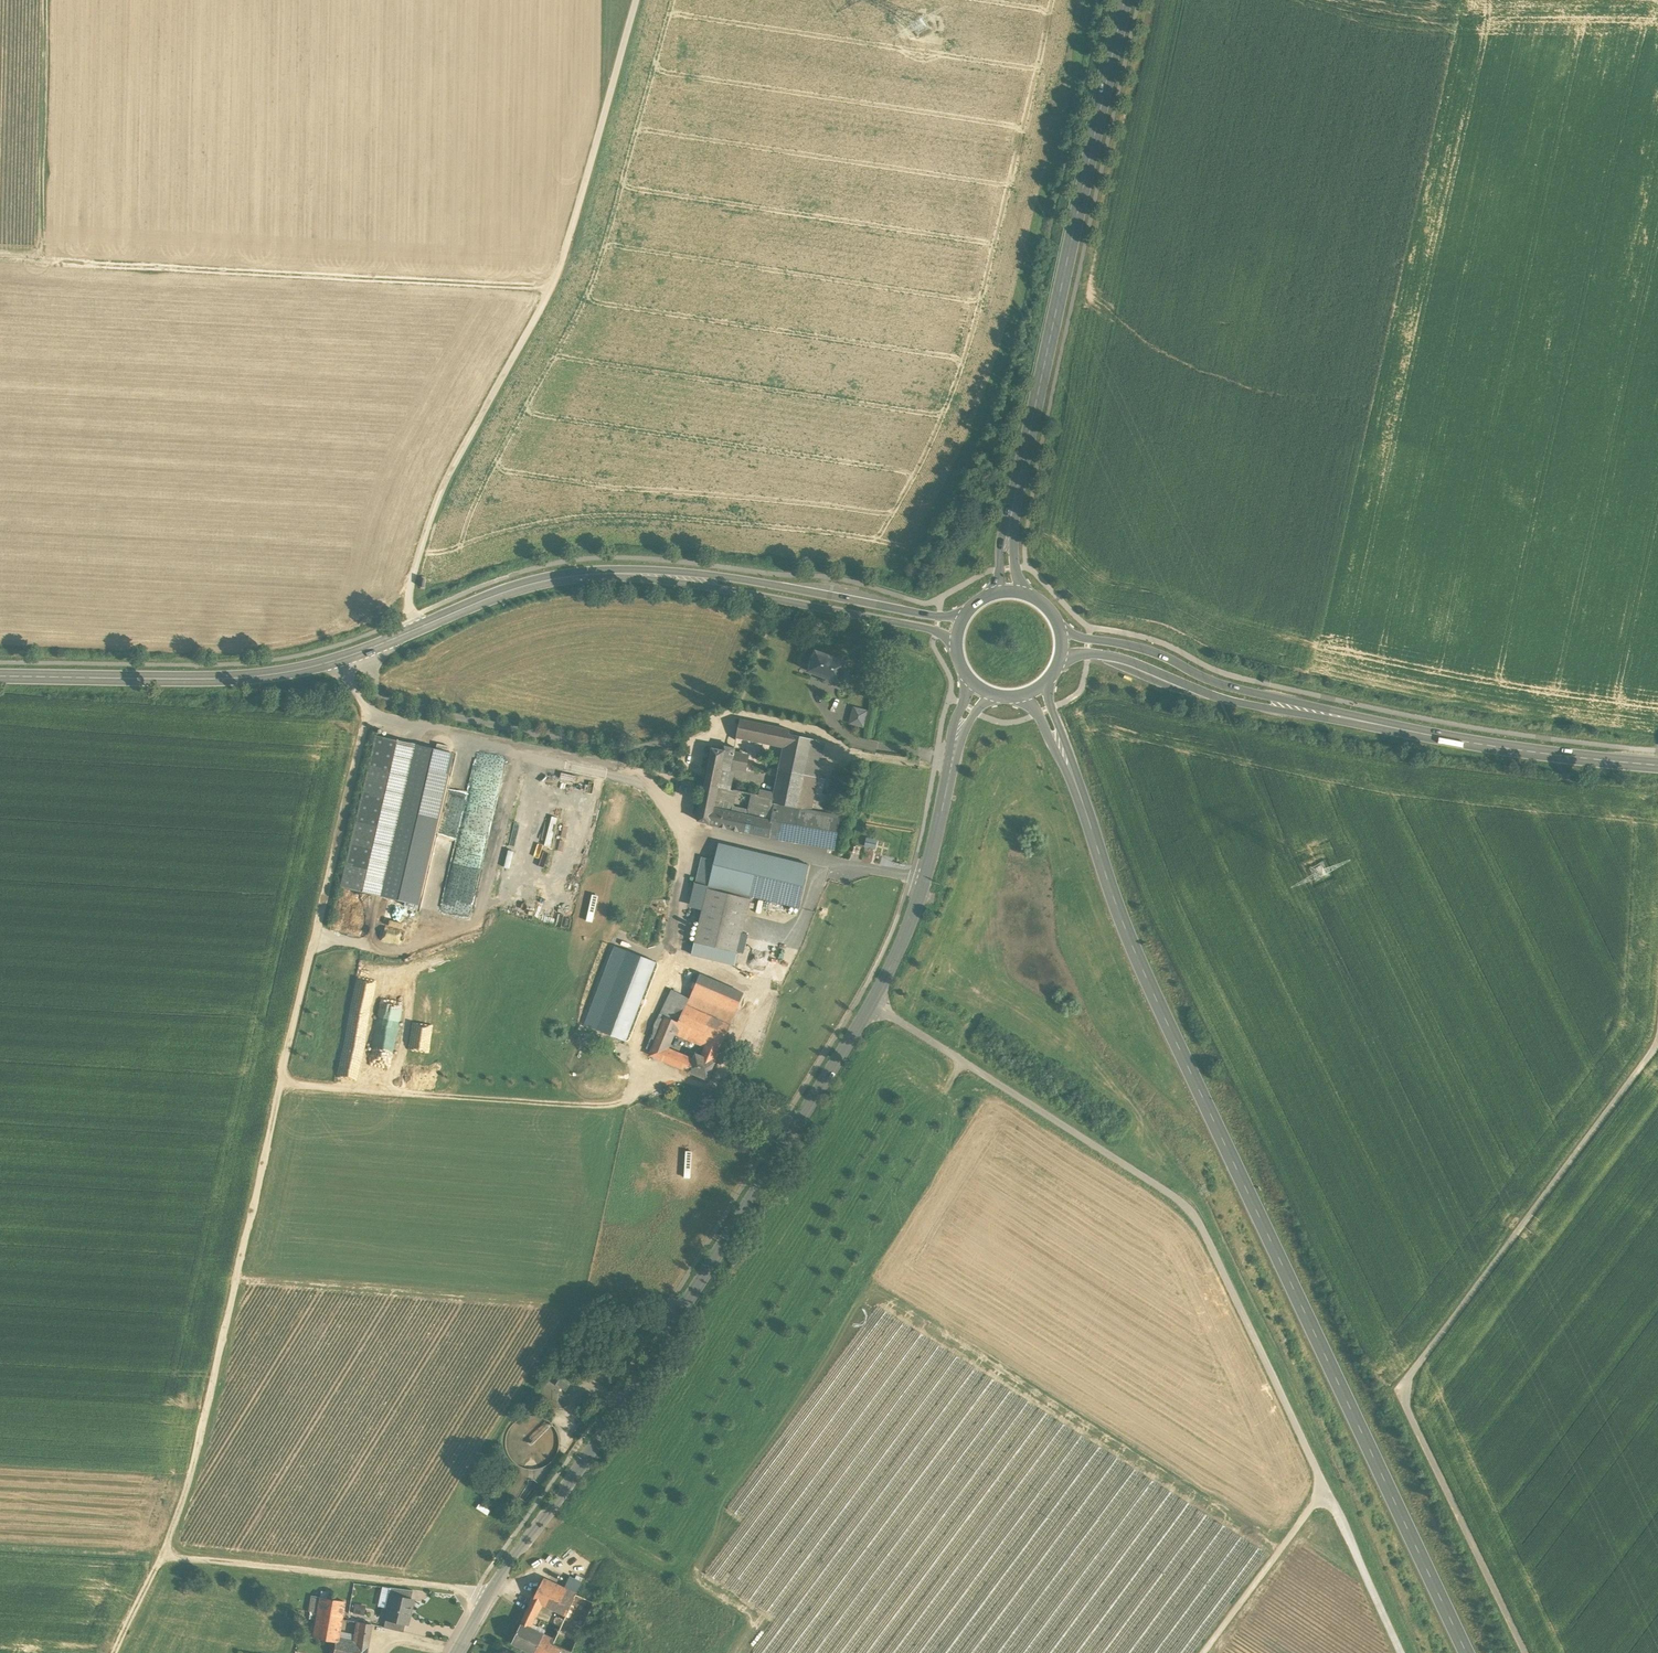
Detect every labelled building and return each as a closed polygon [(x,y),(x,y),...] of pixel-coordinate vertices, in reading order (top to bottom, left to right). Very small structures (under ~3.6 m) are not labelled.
[(848,663),(816,651),(814,656),(811,655),(807,666),(810,667),(808,671),(840,683),(841,680),(845,681),(848,674),(844,672),(848,663)] [(867,711),(854,708),(850,723),(863,726),(867,711)] [(788,731),(740,720),(737,733),(786,744),(788,731)] [(386,731),(374,728),(372,735),(375,735),(385,738),(386,731)] [(811,739),(789,734),(789,731),(788,731),(786,744),(784,752),(808,757),(811,739)] [(375,735),(340,887),(381,897),(416,745),(385,738),(375,735)] [(735,749),(721,746),(720,750),(712,748),(706,780),(718,783),(721,765),(730,767),(734,753),(735,749)] [(784,752),(781,763),(780,770),(804,775),(808,757),(784,752)] [(749,756),(734,753),(730,767),(734,768),(746,771),(749,756)] [(475,758),(471,783),(450,779),(444,811),(461,814),(457,837),(466,839),(466,842),(488,846),(503,763),(475,758)] [(730,790),(734,768),(730,767),(721,765),(718,783),(717,787),(730,790)] [(804,775),(780,770),(778,778),(775,793),(774,799),(774,804),(829,813),(833,797),(821,794),(824,779),(804,775)] [(706,780),(698,821),(710,824),(715,797),(717,787),(718,783),(706,780)] [(730,790),(717,787),(715,797),(733,801),(736,791),(730,790)] [(760,790),(758,796),(774,799),(775,793),(760,790)] [(758,796),(753,795),(748,816),(771,822),(774,804),(774,799),(758,796)] [(733,801),(715,797),(713,809),(731,813),(733,801)] [(829,813),(774,804),(771,822),(768,837),(834,849),(840,815),(829,813)] [(748,816),(747,816),(731,813),(713,809),(710,824),(742,830),(742,831),(768,837),(771,822),(748,816)] [(809,865),(718,843),(708,886),(799,908),(809,865)] [(751,897),(708,887),(708,888),(707,889),(694,942),(737,953),(751,897)] [(692,954),(735,963),(737,953),(694,942),(692,954)] [(597,1027),(627,951),(615,947),(586,1023),(597,1027)] [(656,963),(627,951),(597,1027),(626,1039),(656,963)] [(357,974),(347,1035),(357,1037),(359,1021),(368,1023),(374,991),(369,990),(371,976),(357,974)] [(744,993),(700,974),(689,998),(688,1003),(731,1024),(744,993)] [(392,976),(389,1023),(402,1024),(403,1003),(410,1003),(412,977),(392,976)] [(672,989),(654,1025),(661,1029),(666,1017),(678,1021),(688,1003),(689,998),(672,989)] [(731,1024),(688,1003),(678,1021),(677,1022),(673,1033),(704,1047),(718,1053),(731,1024)] [(652,1051),(650,1056),(661,1060),(666,1050),(673,1033),(677,1022),(678,1021),(666,1017),(661,1029),(652,1051)] [(654,1025),(653,1032),(647,1049),(652,1051),(661,1029),(654,1025)] [(701,1056),(696,1054),(693,1061),(688,1071),(707,1079),(718,1053),(704,1047),(701,1056)] [(693,1061),(666,1050),(661,1060),(688,1071),(693,1061)] [(569,1384),(559,1378),(555,1385),(565,1391),(569,1384)] [(510,1500),(503,1495),(500,1500),(507,1504),(510,1500)] [(558,1585),(544,1578),(539,1588),(553,1595),(558,1585)] [(580,1584),(569,1578),(564,1588),(576,1593),(580,1584)] [(564,1588),(558,1585),(553,1595),(572,1604),(576,1594),(564,1588)] [(412,1590),(393,1588),(392,1595),(410,1600),(412,1590)] [(553,1595),(539,1588),(533,1600),(541,1603),(567,1615),(572,1604),(553,1595)] [(392,1595),(388,1595),(386,1605),(387,1605),(384,1618),(385,1619),(405,1623),(406,1624),(412,1600),(410,1600),(392,1595)] [(343,1602),(319,1597),(312,1638),(334,1642),(336,1642),(336,1641),(343,1602)] [(533,1600),(526,1614),(534,1618),(541,1603),(533,1600)] [(365,1614),(365,1604),(354,1604),(353,1613),(365,1614)] [(534,1618),(526,1614),(520,1626),(527,1630),(528,1630),(534,1618)] [(405,1623),(385,1619),(383,1627),(403,1632),(405,1623)] [(371,1624),(360,1622),(356,1645),(367,1647),(371,1624)] [(527,1630),(520,1626),(512,1642),(533,1652),(541,1652),(547,1639),(528,1630),(527,1630)] [(547,1639),(541,1652),(560,1652),(562,1649),(553,1642),(547,1639)] [(356,1645),(336,1641),(336,1642),(334,1642),(333,1652),(366,1652),(367,1647),(356,1645)]
